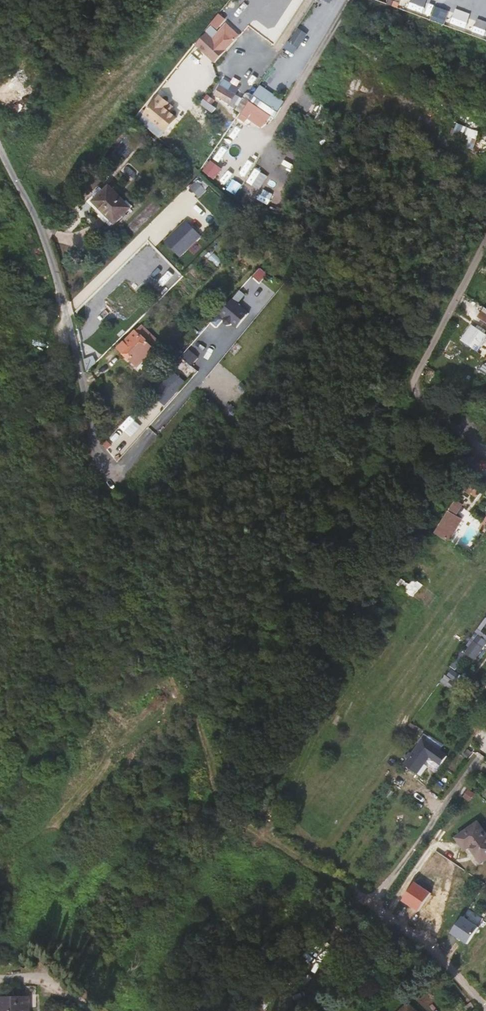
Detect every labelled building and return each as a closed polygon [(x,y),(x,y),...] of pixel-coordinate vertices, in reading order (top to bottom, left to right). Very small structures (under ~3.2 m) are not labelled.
[(431,19),(446,24),(450,11),(436,6),(431,19)] [(286,48),(295,53),(306,35),(297,30),(286,48)] [(224,54),(215,46),(208,54),(216,62),(224,54)] [(240,88),(224,79),(221,85),(236,95),(240,88)] [(234,108),(240,97),(236,95),(221,85),(214,95),(229,104),(228,105),(234,108)] [(285,102),(260,85),(237,118),(246,124),(248,121),(262,129),(263,127),(266,127),(271,117),(276,119),(285,102)] [(160,96),(146,115),(167,132),(178,119),(166,109),(170,104),(160,96)] [(240,113),(248,100),(243,97),(235,110),(240,113)] [(205,100),(201,105),(213,114),(217,109),(205,100)] [(459,123),(452,140),(475,149),(481,131),(459,123)] [(203,171),(214,180),(220,172),(210,164),(203,171)] [(255,170),(248,186),(261,192),(268,177),(255,170)] [(227,191),(236,196),(240,189),(231,184),(227,191)] [(115,223),(131,208),(109,186),(90,205),(99,214),(98,216),(105,223),(110,218),(115,223)] [(165,241),(181,257),(203,235),(186,219),(165,241)] [(239,290),(219,313),(235,327),(247,313),(234,302),(236,300),(238,301),(244,294),(239,290)] [(484,307),(478,316),(485,322),(485,308),(484,307)] [(161,344),(142,325),(118,348),(137,368),(161,344)] [(472,325),(462,340),(485,356),(485,355),(485,334),(485,333),(481,331),(477,328),(472,325)] [(478,325),(477,328),(481,331),(485,333),(485,332),(485,330),(478,325)] [(182,349),(196,334),(192,330),(178,345),(182,349)] [(485,361),(478,372),(484,376),(485,373),(485,362),(485,361)] [(173,374),(155,394),(166,404),(184,383),(173,374)] [(111,436),(106,442),(109,445),(115,439),(111,436)] [(479,484),(474,480),(466,491),(472,494),(479,484)] [(464,506),(458,501),(451,512),(457,516),(464,506)] [(457,516),(451,512),(437,534),(439,535),(450,542),(463,520),(457,516)] [(482,555),(475,550),(470,557),(477,562),(482,555)] [(420,593),(409,584),(407,586),(407,585),(403,589),(415,599),(420,593)] [(464,651),(476,660),(485,647),(485,620),(464,651)] [(447,755),(423,739),(412,754),(409,751),(405,757),(409,759),(405,764),(417,773),(429,755),(441,764),(447,755)] [(474,790),(469,786),(465,792),(471,796),(474,790)] [(477,822),(455,837),(464,850),(469,846),(481,862),(485,858),(485,834),(477,822)] [(392,953),(384,945),(379,950),(387,957),(392,953)] [(469,956),(462,951),(458,957),(465,962),(469,956)] [(375,962),(369,956),(360,963),(365,970),(375,962)] [(0,1004),(0,1010),(27,1010),(27,999),(5,1000),(0,1004)] [(470,1003),(464,1006),(468,1010),(469,1010),(474,1008),(472,1005),(470,1003)]
